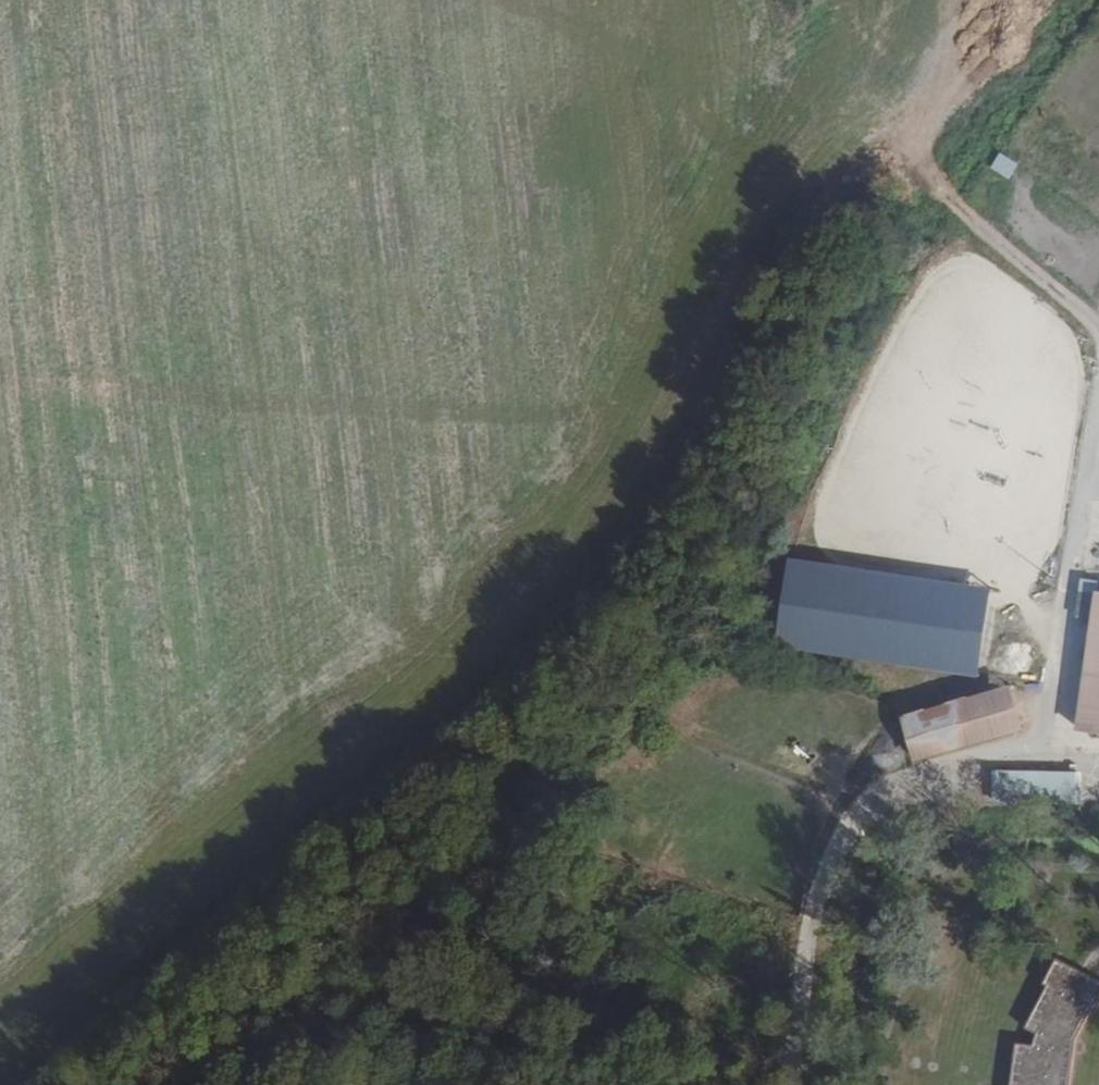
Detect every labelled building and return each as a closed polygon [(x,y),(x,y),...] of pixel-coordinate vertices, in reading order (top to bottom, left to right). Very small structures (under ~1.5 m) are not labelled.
[(986,169),(1006,180),(1016,163),(996,152),(986,169)] [(768,639),(967,668),(980,579),(781,550),(768,639)] [(1063,718),(1098,725),(1098,588),(1085,586),(1063,718)] [(1015,683),(906,713),(919,759),(1029,730),(1015,683)] [(1078,807),(1077,771),(989,772),(989,808),(1078,807)] [(1038,965),(1025,991),(1029,993),(1007,1035),(1019,1041),(1016,1053),(998,1051),(993,1084),(1053,1084),(1058,1048),(1074,1016),(1079,1018),(1091,993),(1038,965)]
